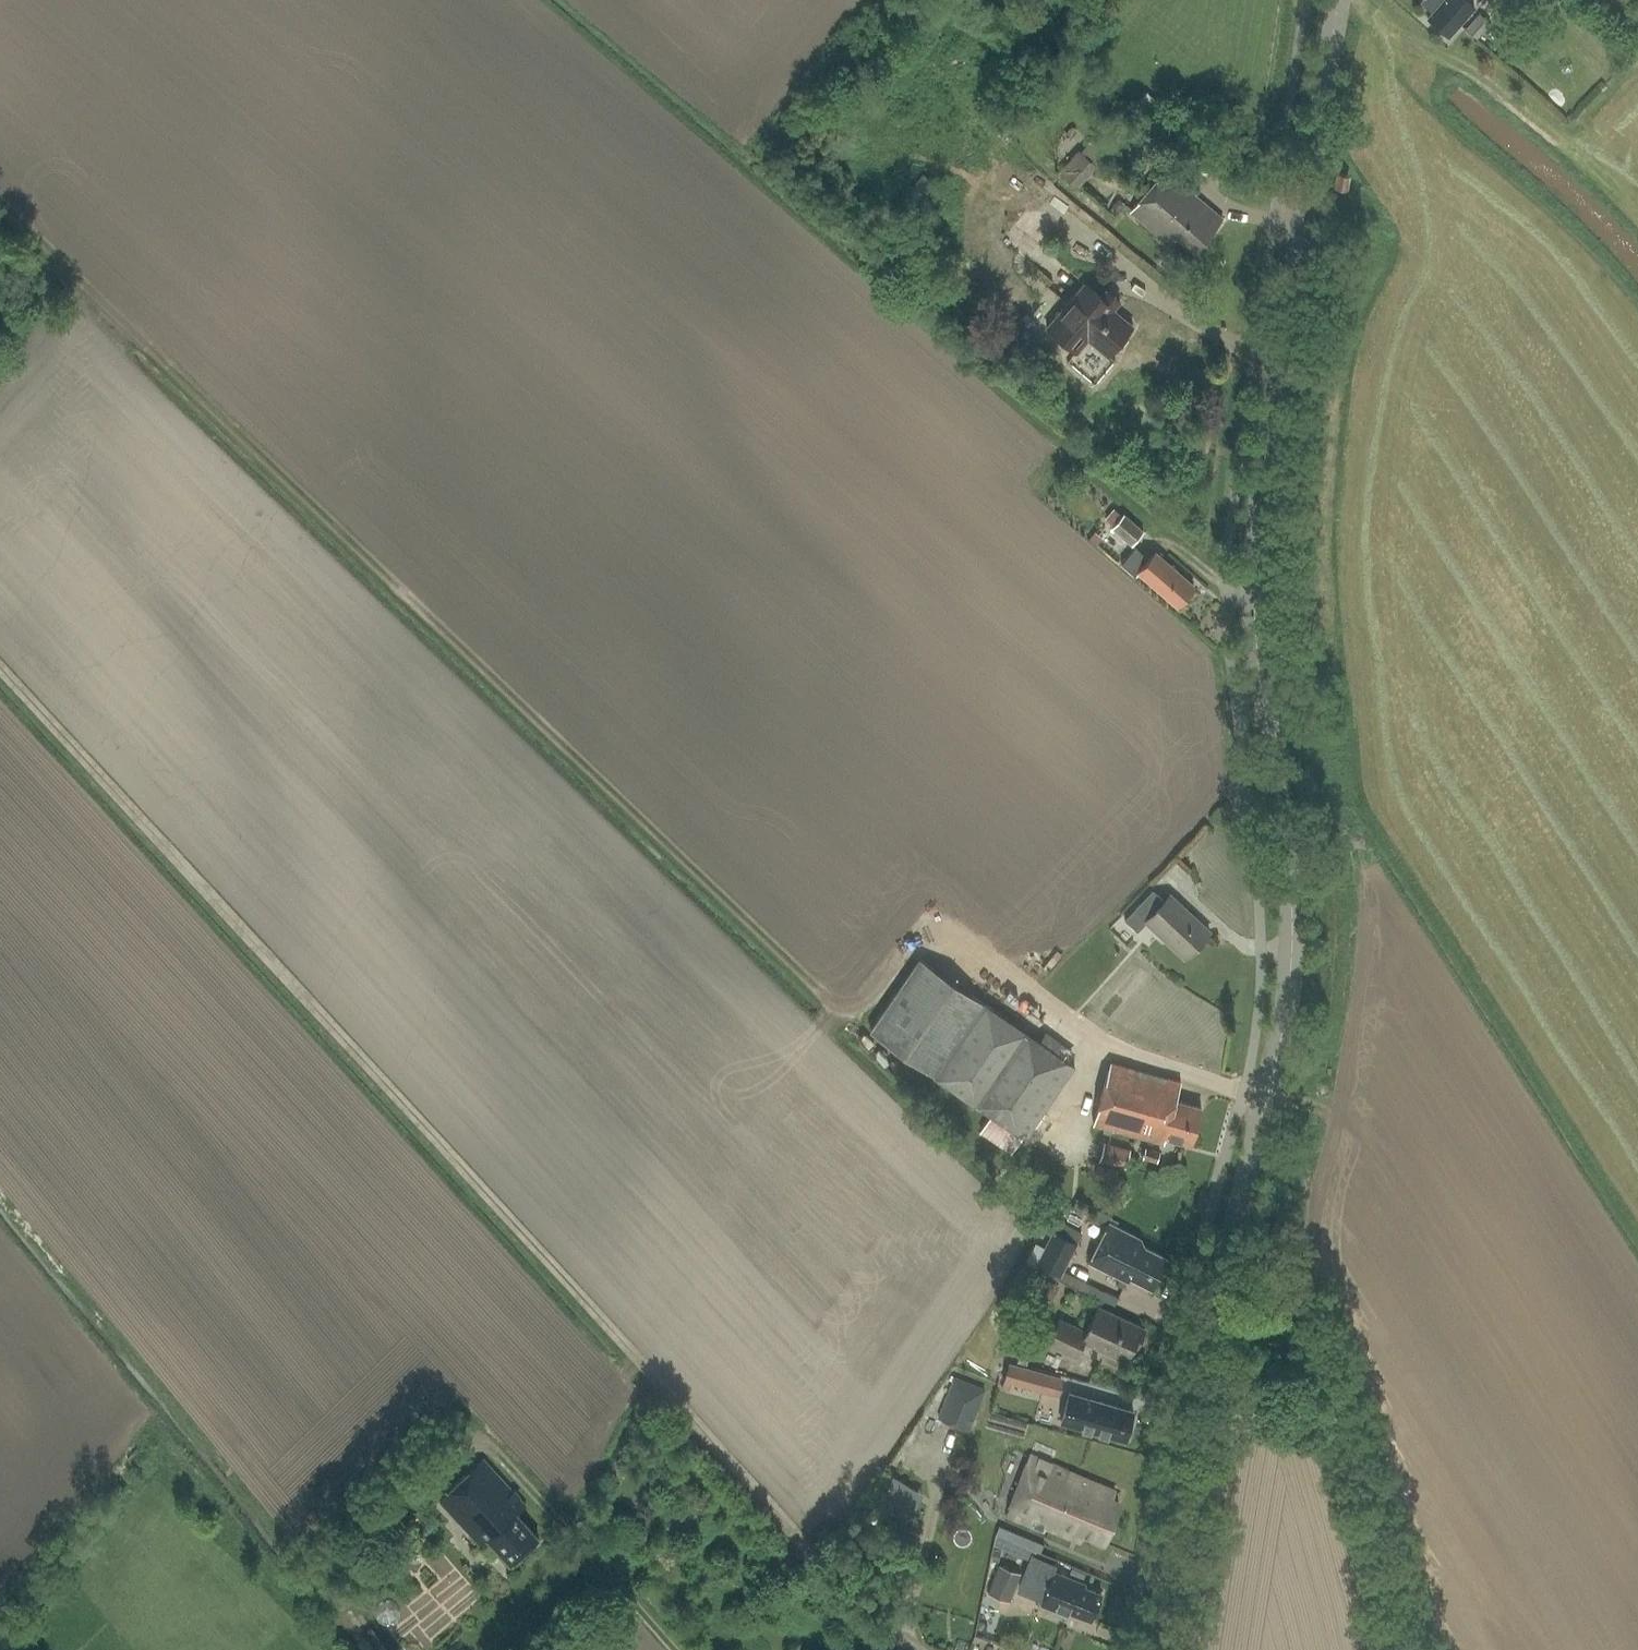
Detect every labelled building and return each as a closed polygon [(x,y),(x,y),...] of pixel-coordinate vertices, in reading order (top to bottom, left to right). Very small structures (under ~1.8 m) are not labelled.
[(1428,19),(1449,37),(1475,8),(1466,0),(1444,0),(1428,19)] [(1479,16),(1466,32),(1477,41),(1490,26),(1479,16)] [(1091,142),(1060,176),(1076,190),(1095,169),(1092,166),(1104,153),(1091,142)] [(1172,242),(1180,233),(1198,249),(1223,219),(1167,172),(1132,213),(1157,235),(1159,232),(1172,242)] [(1339,174),(1336,188),(1345,190),(1348,176),(1339,174)] [(1077,354),(1088,340),(1108,358),(1133,328),(1113,311),(1120,303),(1106,292),(1101,298),(1084,284),(1047,329),(1077,354)] [(1144,532),(1124,515),(1123,516),(1114,509),(1104,519),(1113,527),(1112,529),(1131,546),(1144,532)] [(1135,576),(1137,573),(1177,607),(1194,587),(1158,556),(1152,562),(1136,549),(1122,564),(1135,576)] [(1137,933),(1146,923),(1184,959),(1209,933),(1169,896),(1164,902),(1153,891),(1125,921),(1137,933)] [(1026,1141),(1076,1069),(919,961),(869,1033),(1026,1141)] [(1114,1063),(1097,1124),(1166,1143),(1167,1137),(1194,1144),(1204,1107),(1179,1100),(1184,1082),(1114,1063)] [(1129,1151),(1104,1145),(1099,1164),(1125,1170),(1129,1151)] [(1131,1276),(1153,1287),(1167,1258),(1145,1247),(1142,1240),(1112,1224),(1092,1262),(1128,1281),(1131,1276)] [(1076,1246),(1053,1233),(1037,1264),(1060,1276),(1076,1246)] [(1096,1293),(1103,1280),(1074,1264),(1067,1277),(1096,1293)] [(1086,1341),(1128,1361),(1134,1348),(1138,1349),(1148,1328),(1101,1306),(1089,1330),(1064,1318),(1051,1344),(1078,1357),(1086,1341)] [(1040,1371),(1009,1363),(1002,1389),(1009,1391),(1011,1383),(1035,1389),(1040,1371)] [(952,1380),(936,1423),(968,1435),(984,1392),(952,1380)] [(1073,1393),(1065,1423),(1128,1441),(1136,1411),(1073,1393)] [(1033,1458),(1010,1516),(1046,1530),(1047,1526),(1082,1540),(1085,1534),(1105,1542),(1121,1501),(1113,1498),(1116,1491),(1033,1458)] [(540,1537),(519,1514),(528,1507),(485,1459),(441,1499),(483,1545),(491,1539),(512,1562),(540,1537)] [(918,1487),(892,1472),(868,1513),(893,1529),(918,1487)] [(997,1546),(1032,1556),(1039,1532),(1003,1523),(997,1546)] [(998,1566),(981,1611),(1004,1619),(1010,1605),(1008,1604),(1019,1574),(998,1566)] [(1057,1572),(1044,1604),(1069,1614),(1070,1610),(1093,1619),(1103,1593),(1086,1586),(1087,1584),(1057,1572)]
